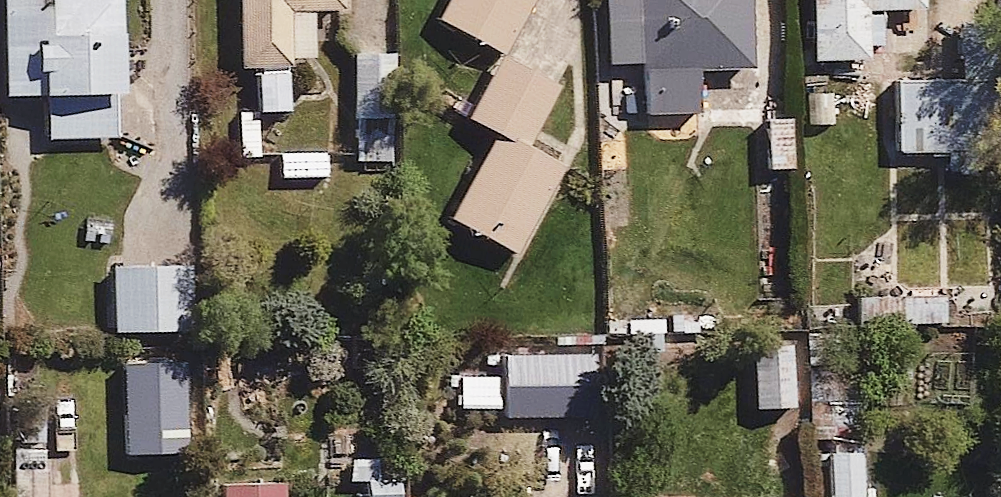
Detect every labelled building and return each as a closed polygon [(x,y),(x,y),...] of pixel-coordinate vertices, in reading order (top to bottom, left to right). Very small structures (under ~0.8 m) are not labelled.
[(3,97),(45,96),(46,139),(121,137),(119,0),(1,0),(3,97)] [(257,111),(288,110),(288,60),(312,60),(312,10),(344,10),(343,0),(238,0),(238,64),(257,64),(257,111)] [(520,149),(559,85),(501,51),(531,0),(446,0),(436,17),(501,56),(465,116),(495,134),(520,149)] [(641,67),(643,114),(699,112),(698,70),(748,68),(745,0),(606,0),(609,68),(641,67)] [(809,63),(867,61),(866,47),(883,46),(882,12),(922,10),(922,0),(807,0),(809,63)] [(383,50),(351,52),(353,112),(386,111),(383,50)] [(994,79),(891,85),(895,155),(997,149),(994,79)] [(520,149),(495,134),(446,215),(512,254),(560,173),(520,149)] [(326,153),(279,154),(279,177),(326,177),(326,153)] [(187,264),(110,268),(113,333),(190,329),(187,264)] [(944,295),(904,296),(905,323),(945,322),(944,295)] [(753,347),(756,409),(793,407),(791,345),(753,347)] [(591,347),(545,350),(549,416),(594,413),(591,347)] [(9,447),(10,496),(46,496),(45,446),(9,447)] [(828,453),(829,496),(860,496),(860,452),(828,453)] [(222,483),(222,496),(282,496),(282,481),(222,483)]
